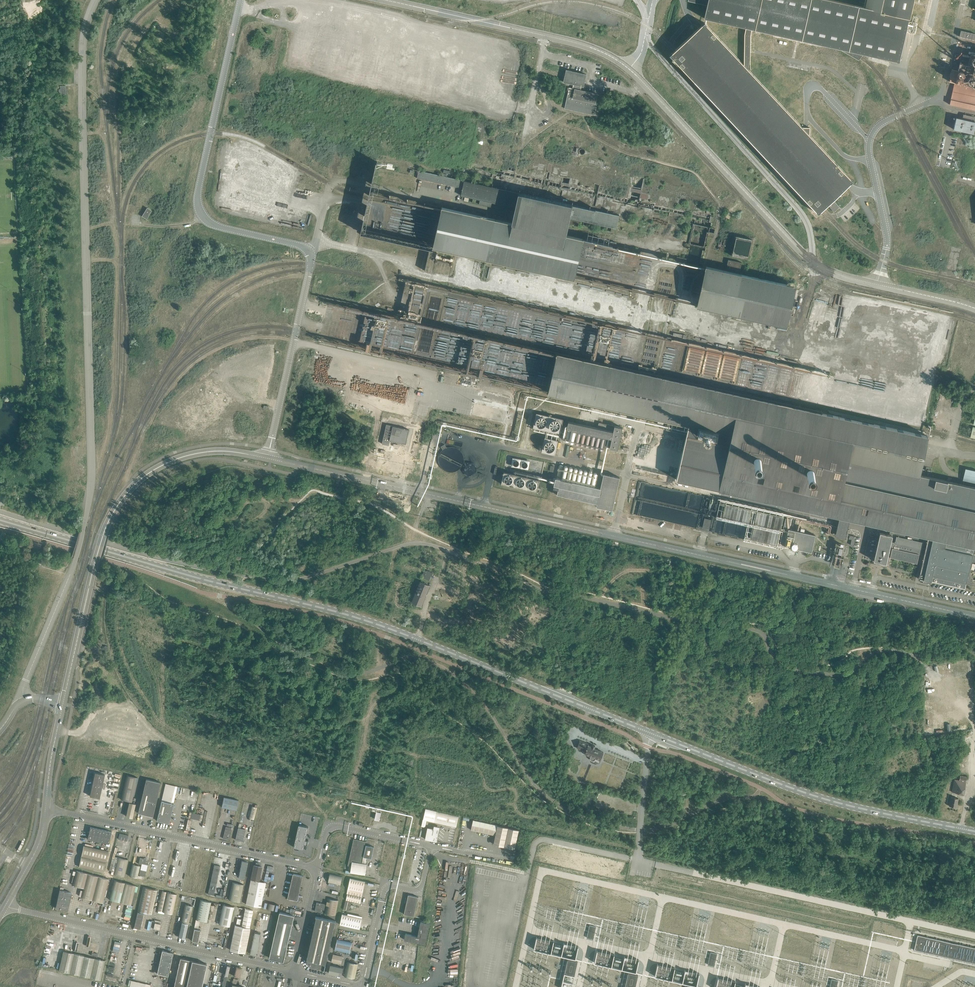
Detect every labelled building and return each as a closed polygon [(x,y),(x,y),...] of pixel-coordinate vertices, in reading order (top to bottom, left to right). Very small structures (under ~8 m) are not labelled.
[(838,1),(832,0),(688,0),(688,1),(707,5),(704,18),(746,27),(752,29),(837,48),(858,60),(860,57),(863,54),(898,61),(912,0),(865,0),(863,7),(838,1)] [(959,36),(974,40),(974,37),(974,34),(960,30),(959,36)] [(505,75),(508,60),(500,58),(499,60),(495,59),(493,65),(498,66),(497,74),(505,75)] [(432,81),(435,82),(442,62),(439,61),(432,81)] [(959,64),(958,70),(966,72),(970,73),(972,67),(967,66),(959,64)] [(569,87),(564,108),(594,115),(597,103),(595,103),(597,94),(580,90),(581,86),(583,86),(586,74),(566,70),(563,82),(573,84),(572,88),(569,87)] [(958,70),(955,83),(954,83),(949,104),(974,110),(974,87),(963,84),(966,72),(958,70)] [(956,117),(953,129),(973,133),(974,123),(974,122),(956,117)] [(417,170),(417,173),(418,173),(417,178),(456,187),(457,186),(463,187),(462,188),(461,195),(463,196),(465,196),(480,200),(479,202),(479,204),(492,207),(493,202),(495,203),(515,207),(512,223),(566,235),(568,226),(568,225),(568,224),(578,226),(580,220),(584,221),(615,228),(616,228),(618,220),(619,216),(527,195),(464,181),(464,179),(455,177),(455,179),(448,177),(449,174),(450,171),(444,169),(443,172),(447,174),(446,177),(447,174),(442,173),(441,176),(419,171),(417,170)] [(634,192),(633,196),(639,198),(642,189),(633,186),(631,191),(634,192)] [(638,205),(626,202),(625,207),(637,210),(638,205)] [(142,216),(146,219),(151,210),(147,208),(142,216)] [(695,244),(703,246),(704,244),(706,236),(706,237),(704,236),(705,235),(707,232),(703,230),(707,231),(708,226),(693,223),(693,226),(696,227),(696,228),(698,229),(705,234),(699,233),(699,235),(702,237),(700,240),(694,239),(693,243),(695,244)] [(731,269),(739,271),(740,271),(742,262),(732,260),(729,259),(729,260),(728,259),(727,264),(728,264),(727,268),(728,269),(731,270),(731,269)] [(747,275),(715,268),(705,266),(697,305),(786,325),(795,286),(748,276),(748,275),(749,275),(749,273),(746,273),(746,274),(747,275)] [(548,393),(553,394),(642,414),(648,415),(671,420),(688,424),(686,433),(684,438),(677,470),(676,475),(675,479),(719,489),(745,495),(748,495),(748,499),(780,507),(780,505),(783,505),(784,503),(788,504),(787,508),(792,510),(793,505),(829,513),(832,514),(834,514),(837,515),(839,515),(848,518),(853,519),(853,520),(853,522),(863,524),(864,525),(864,521),(891,527),(893,528),(895,528),(896,528),(900,529),(899,533),(925,539),(926,535),(928,535),(926,545),(919,579),(923,580),(923,582),(927,583),(928,581),(931,581),(965,589),(966,585),(968,575),(972,556),(972,555),(974,546),(974,487),(918,474),(920,465),(926,442),(926,441),(926,439),(927,436),(925,435),(910,432),(908,431),(892,428),(890,427),(885,426),(874,424),(872,423),(848,418),(846,417),(837,416),(837,414),(831,413),(830,414),(821,412),(820,412),(795,406),(793,406),(769,400),(767,400),(766,400),(767,399),(761,397),(761,398),(752,396),(749,396),(744,395),(739,394),(734,392),(732,392),(716,389),(714,388),(699,385),(697,384),(690,383),(681,381),(679,380),(663,377),(662,376),(637,371),(633,371),(633,370),(557,353),(548,393)] [(385,404),(392,405),(395,387),(389,386),(385,404)] [(510,397),(477,390),(475,396),(508,403),(510,397)] [(413,415),(415,398),(409,397),(407,414),(413,415)] [(471,415),(489,419),(492,407),(474,403),(471,415)] [(563,418),(537,412),(533,427),(560,433),(563,418)] [(599,422),(598,428),(568,421),(567,427),(567,428),(611,438),(609,448),(617,449),(622,427),(599,422)] [(390,440),(406,444),(409,429),(386,424),(382,444),(388,445),(390,440)] [(527,431),(525,446),(538,448),(540,433),(527,431)] [(558,440),(545,437),(541,452),(555,454),(558,440)] [(585,461),(587,450),(567,446),(565,457),(585,461)] [(611,450),(608,467),(616,469),(619,452),(611,450)] [(520,459),(512,457),(510,466),(519,467),(520,459)] [(530,461),(521,459),(519,467),(528,469),(530,461)] [(476,469),(476,468),(475,466),(475,465),(474,464),(472,463),(471,463),(470,462),(469,462),(468,463),(466,463),(465,464),(464,466),(463,467),(463,468),(463,470),(464,471),(465,473),(466,474),(467,475),(468,475),(469,475),(472,475),(472,474),(474,473),(475,473),(475,471),(476,470),(476,469)] [(540,479),(504,472),(501,484),(537,492),(538,488),(539,488),(538,492),(541,493),(543,487),(538,486),(540,479)] [(600,488),(555,478),(554,485),(559,486),(557,494),(597,503),(596,506),(612,509),(619,477),(604,474),(600,488)] [(705,518),(702,527),(709,528),(711,519),(705,518)] [(791,519),(785,518),(780,544),(811,551),(815,535),(789,529),(791,519)] [(868,537),(864,555),(865,555),(865,554),(873,556),(874,556),(874,557),(874,558),(874,559),(873,561),(885,564),(886,560),(889,560),(890,557),(917,563),(919,554),(920,555),(923,542),(897,536),(895,543),(894,542),(890,541),(892,537),(891,537),(893,528),(891,527),(889,535),(880,533),(880,534),(879,534),(878,539),(868,537)] [(427,571),(425,570),(422,576),(424,577),(424,578),(429,580),(432,572),(427,570),(427,571)] [(429,585),(420,582),(412,602),(421,606),(429,585)] [(594,760),(595,760),(595,759),(596,758),(600,760),(603,752),(594,748),(595,746),(592,745),(580,740),(580,741),(579,741),(577,748),(582,750),(582,752),(590,756),(590,757),(590,758),(590,759),(591,760),(592,760),(592,761),(593,761),(594,760)] [(105,774),(95,772),(89,796),(99,798),(105,774)] [(132,802),(137,777),(126,775),(121,799),(132,802)] [(959,780),(954,779),(952,792),(964,794),(966,782),(966,781),(967,777),(960,775),(959,780)] [(152,816),(160,782),(146,779),(138,813),(152,816)] [(168,823),(177,786),(165,783),(157,820),(168,823)] [(236,810),(238,800),(223,797),(221,807),(236,810)] [(949,805),(949,806),(956,807),(958,798),(951,797),(949,805)] [(251,805),(249,817),(254,818),(257,806),(256,806),(257,803),(255,803),(254,805),(251,805)] [(132,818),(135,805),(129,804),(126,817),(132,818)] [(425,808),(423,819),(456,827),(458,816),(425,808)] [(515,848),(519,830),(473,820),(471,829),(495,835),(493,844),(515,848)] [(299,824),(294,847),(303,849),(304,844),(307,844),(307,845),(308,840),(305,839),(308,827),(299,824)] [(225,826),(222,838),(228,839),(231,828),(225,826)] [(90,827),(88,839),(109,844),(111,832),(90,827)] [(439,830),(426,827),(424,839),(437,841),(437,840),(439,830)] [(245,829),(240,828),(237,828),(235,839),(242,841),(245,829)] [(365,841),(353,839),(347,865),(351,866),(352,860),(361,862),(365,841)] [(374,847),(366,845),(362,863),(352,861),(350,872),(365,875),(367,864),(365,863),(366,857),(371,858),(374,847)] [(79,867),(103,872),(108,851),(83,846),(79,867)] [(117,857),(113,874),(124,877),(128,859),(117,857)] [(143,858),(141,867),(139,875),(145,876),(148,862),(145,861),(146,859),(143,858)] [(247,862),(242,861),(238,877),(244,879),(247,862)] [(132,864),(129,876),(137,878),(137,875),(140,865),(132,864)] [(214,864),(207,894),(213,895),(220,866),(214,864)] [(260,867),(253,866),(246,904),(260,907),(265,882),(257,881),(260,867)] [(484,867),(476,867),(475,894),(482,894),(484,867)] [(76,870),(73,885),(83,888),(81,897),(103,903),(109,879),(76,870)] [(303,876),(293,873),(287,898),(297,900),(303,876)] [(340,885),(342,876),(330,873),(328,882),(340,885)] [(347,893),(346,901),(360,904),(362,896),(365,881),(350,878),(347,893)] [(131,905),(136,885),(114,880),(109,899),(131,905)] [(239,902),(243,884),(232,882),(228,899),(239,902)] [(152,914),(157,890),(143,887),(137,911),(152,914)] [(67,910),(71,893),(59,890),(55,908),(67,910)] [(176,894),(162,891),(157,911),(172,914),(176,894)] [(418,897),(408,895),(404,914),(414,916),(418,897)] [(327,898),(325,913),(335,915),(338,900),(327,898)] [(200,900),(196,919),(207,922),(211,902),(200,900)] [(264,901),(263,907),(277,910),(279,904),(264,901)] [(316,902),(315,911),(321,912),(321,909),(324,910),(325,904),(316,902)] [(185,904),(181,921),(189,923),(193,906),(185,904)] [(223,904),(219,924),(230,927),(234,907),(223,904)] [(249,928),(253,910),(245,908),(241,926),(235,925),(230,950),(245,953),(250,928),(249,928)] [(137,912),(134,927),(140,929),(144,913),(137,912)] [(278,920),(269,958),(284,961),(292,923),(294,915),(279,912),(278,920)] [(362,918),(342,914),(340,924),(360,929),(362,918)] [(314,929),(306,961),(308,964),(310,966),(313,967),(324,970),(334,925),(335,920),(316,916),(315,916),(316,916),(315,921),(315,922),(315,923),(315,924),(314,929)] [(405,933),(404,939),(410,941),(412,941),(425,944),(429,925),(430,923),(421,921),(418,933),(421,934),(420,937),(414,935),(411,935),(405,933)] [(181,922),(177,939),(182,940),(187,923),(181,922)] [(503,927),(502,938),(515,939),(517,929),(503,927)] [(194,928),(191,940),(197,942),(200,929),(194,928)] [(254,932),(250,953),(256,954),(260,933),(254,932)] [(914,950),(921,952),(922,950),(924,951),(923,952),(928,953),(929,953),(934,954),(935,955),(939,955),(940,956),(942,956),(944,956),(947,957),(949,958),(951,958),(953,959),(955,959),(956,959),(963,961),(964,961),(971,962),(972,963),(974,963),(974,948),(973,947),(972,947),(965,945),(964,945),(957,943),(956,943),(954,943),(952,942),(950,942),(948,942),(946,941),(945,941),(943,940),(942,940),(940,940),(939,939),(935,939),(934,938),(929,937),(928,937),(923,936),(922,936),(917,935),(917,937),(915,942),(914,950)] [(536,937),(533,949),(551,953),(554,940),(536,937)] [(352,942),(337,939),(335,949),(349,953),(352,942)] [(597,950),(594,963),(611,966),(614,954),(597,950)] [(63,951),(61,960),(60,963),(59,971),(100,980),(105,960),(63,951)] [(173,953),(162,951),(157,974),(167,977),(173,953)] [(343,956),(333,954),(331,962),(341,964),(343,956)] [(192,960),(180,958),(173,986),(186,986),(192,960)] [(567,959),(564,973),(574,976),(577,961),(567,959)] [(206,964),(192,960),(186,986),(201,986),(206,964)] [(355,979),(358,964),(347,961),(344,976),(355,979)] [(657,964),(654,976),(672,980),(675,967),(657,964)] [(343,968),(331,965),(329,973),(341,976),(343,968)] [(236,967),(234,976),(240,977),(242,968),(236,967)] [(625,986),(626,986),(635,986),(638,975),(628,973),(625,986)] [(716,986),(734,986),(735,981),(718,977),(716,986)]
